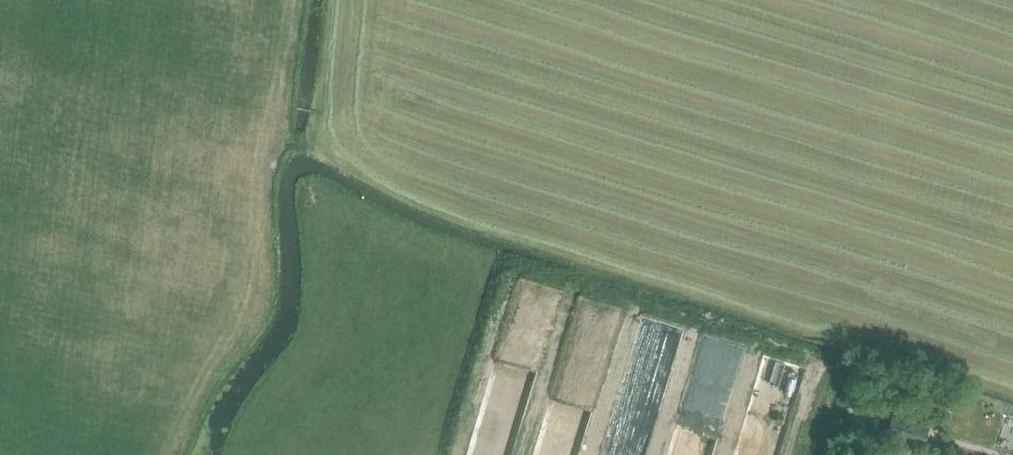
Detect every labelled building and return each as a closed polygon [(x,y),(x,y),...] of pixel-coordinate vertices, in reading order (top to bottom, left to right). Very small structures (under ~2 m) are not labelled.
[(925,444),(930,425),(892,415),(888,434),(925,444)]
